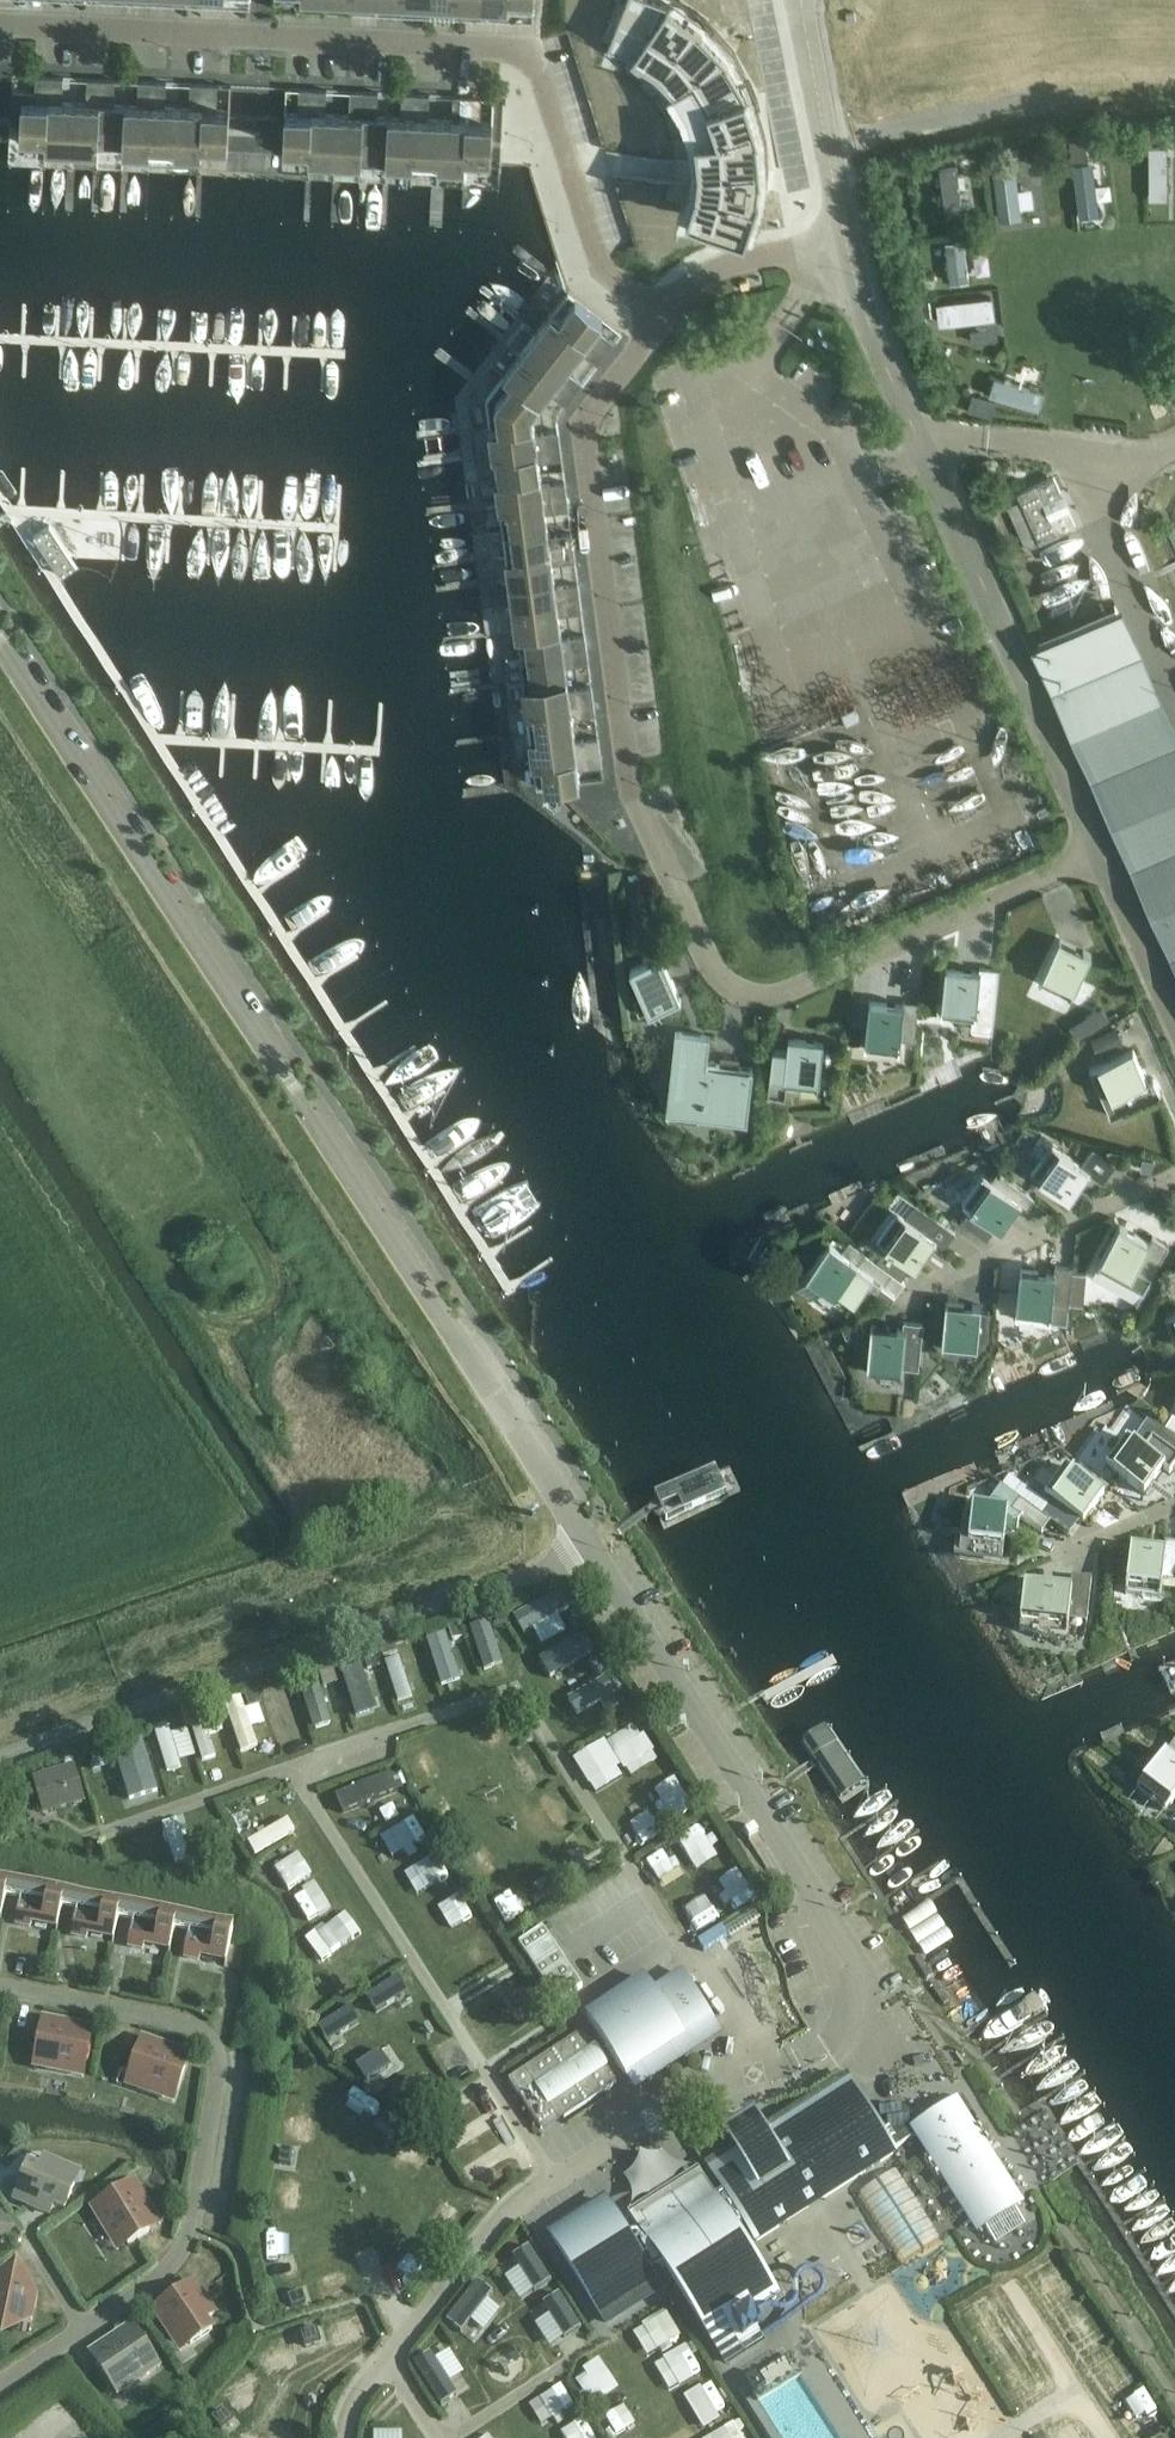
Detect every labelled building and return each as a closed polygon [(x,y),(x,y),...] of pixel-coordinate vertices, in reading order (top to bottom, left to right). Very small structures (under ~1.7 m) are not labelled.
[(607,42),(633,52),(655,67),(673,86),(687,109),(695,134),(698,160),(695,183),(686,209),(744,230),(758,189),(757,189),(759,169),(761,169),(757,129),(758,129),(746,91),(747,90),(727,56),(728,55),(701,26),(702,24),(669,2),(670,0),(668,0),(624,0),(607,42)] [(292,110),(291,72),(280,72),(281,110),(292,110)] [(11,98),(10,120),(20,120),(19,142),(45,144),(49,76),(35,75),(34,90),(11,89),(11,98)] [(71,145),(73,101),(62,101),(63,77),(49,76),(45,144),(71,145)] [(97,146),(100,79),(86,78),(85,102),(73,101),(71,145),(97,146)] [(123,148),(125,104),(113,103),(114,79),(100,79),(97,146),(123,148)] [(149,149),(152,81),(138,81),(137,104),(125,104),(123,148),(149,149)] [(174,150),(177,106),(164,106),(166,82),(152,81),(149,149),(174,150)] [(200,151),(203,84),(190,83),(188,107),(177,106),(174,150),(200,151)] [(203,84),(200,151),(227,152),(229,109),(216,108),(217,84),(203,84)] [(309,156),(312,89),(298,88),(297,112),(284,111),(282,155),(309,156)] [(335,158),(337,114),(325,113),(326,89),(312,89),(309,156),(335,158)] [(361,159),(364,91),(350,91),(349,114),(337,114),(335,158),(361,159)] [(386,160),(388,116),(377,116),(378,92),(364,91),(361,159),(386,160)] [(412,161),(415,94),(401,93),(400,117),(388,116),(386,160),(412,161)] [(438,162),(440,119),(428,118),(429,94),(415,94),(412,161),(438,162)] [(464,164),(467,96),(453,95),(452,119),(440,119),(438,162),(464,164)] [(467,96),(464,164),(490,165),(492,121),(480,120),(481,97),(467,96)] [(1162,131),(1147,131),(1147,142),(1162,142),(1162,131)] [(1082,134),(1068,136),(1071,161),(1085,159),(1082,134)] [(981,145),(967,146),(968,156),(981,155),(981,145)] [(1005,182),(1024,178),(1017,150),(999,154),(1005,182)] [(1050,150),(1031,151),(1033,166),(1051,164),(1050,150)] [(933,273),(925,273),(925,285),(933,285),(933,273)] [(552,312),(605,353),(614,342),(595,327),(603,317),(568,290),(552,312)] [(934,300),(922,301),(923,318),(935,316),(934,300)] [(597,364),(605,353),(552,312),(536,332),(571,359),(578,349),(597,364)] [(563,368),(571,359),(536,332),(520,353),(574,394),(582,383),(563,368)] [(565,405),(574,394),(520,353),(505,373),(539,400),(546,390),(565,405)] [(531,410),(539,400),(505,373),(486,398),(490,428),(533,422),(531,410)] [(973,393),(969,410),(991,416),(995,398),(973,393)] [(493,453),(560,444),(558,431),(535,434),(533,422),(490,428),(493,453)] [(496,479),(540,473),(538,461),(562,458),(560,444),(493,453),(496,479)] [(500,505),(567,496),(565,482),(541,485),(540,473),(496,479),(500,505)] [(1054,478),(1017,494),(1039,543),(1075,527),(1067,509),(1066,509),(1059,494),(1061,494),(1054,478)] [(503,530),(546,524),(545,513),(568,510),(567,496),(500,505),(503,530)] [(506,556),(573,547),(571,533),(548,536),(546,524),(503,530),(506,556)] [(510,581),(553,576),(552,564),(575,561),(573,547),(506,556),(510,581)] [(513,607),(580,598),(578,584),(555,587),(553,576),(510,581),(513,607)] [(516,633),(560,627),(558,615),(582,612),(580,598),(513,607),(516,633)] [(1037,644),(1174,952),(1174,728),(1121,606),(1112,610),(1063,632),(1037,644)] [(520,658),(587,649),(585,635),(561,638),(560,627),(516,633),(520,658)] [(523,684),(566,678),(565,666),(588,663),(587,649),(520,658),(523,684)] [(526,709),(593,700),(591,687),(568,690),(566,678),(523,684),(526,709)] [(530,735),(573,729),(572,717),(595,714),(593,700),(526,709),(530,735)] [(533,760),(600,752),(598,738),(575,741),(573,729),(530,735),(533,760)] [(600,752),(533,760),(537,787),(580,781),(578,769),(602,766),(600,752)] [(1060,939),(1039,982),(1071,998),(1092,955),(1060,939)] [(649,1014),(681,1001),(662,956),(630,969),(649,1014)] [(992,1032),(995,1008),(999,970),(980,968),(979,971),(946,968),(940,1015),(972,1019),(971,1029),(992,1032)] [(864,1049),(899,1053),(901,1039),(915,1041),(919,1003),(904,1001),(903,1005),(869,1002),(864,1049)] [(1101,1007),(1085,1017),(1093,1030),(1109,1020),(1101,1007)] [(848,1042),(859,1043),(861,1028),(850,1027),(848,1042)] [(1099,1056),(1124,1045),(1116,1027),(1091,1038),(1099,1056)] [(753,1068),(707,1063),(710,1037),(675,1032),(666,1107),(747,1117),(753,1068)] [(818,1089),(824,1041),(789,1037),(783,1085),(818,1089)] [(1154,1078),(1147,1081),(1133,1050),(1089,1069),(1111,1117),(1161,1095),(1154,1078)] [(1055,1065),(1042,1072),(1048,1087),(1062,1080),(1055,1065)] [(1093,1149),(1081,1165),(1052,1144),(1031,1172),(1070,1201),(1090,1173),(1103,1183),(1116,1165),(1093,1149)] [(1136,1167),(1153,1170),(1155,1160),(1139,1156),(1136,1167)] [(1001,1231),(1021,1204),(1028,1209),(1035,1199),(997,1171),(991,1180),(983,1174),(963,1203),(969,1208),(960,1221),(986,1239),(995,1227),(1001,1231)] [(941,1214),(937,1219),(916,1204),(906,1218),(898,1212),(878,1241),(916,1269),(936,1241),(945,1248),(956,1232),(946,1226),(950,1220),(941,1214)] [(1150,1241),(1120,1225),(1091,1277),(1138,1303),(1170,1245),(1153,1236),(1150,1241)] [(874,1275),(858,1263),(830,1243),(795,1291),(810,1302),(817,1293),(830,1302),(839,1290),(855,1301),(874,1275)] [(911,1266),(886,1247),(876,1261),(901,1279),(911,1266)] [(1068,1322),(1069,1309),(1073,1268),(1055,1266),(1054,1273),(1021,1269),(1016,1317),(1068,1322)] [(896,1296),(881,1286),(875,1294),(890,1305),(896,1296)] [(946,1302),(941,1350),(977,1354),(978,1341),(981,1314),(982,1306),(946,1302)] [(1174,1337),(1174,1312),(1165,1316),(1174,1337)] [(981,1314),(978,1341),(989,1342),(992,1315),(981,1314)] [(848,1337),(862,1331),(857,1320),(843,1327),(844,1328),(838,1330),(839,1334),(846,1331),(848,1337)] [(924,1323),(904,1321),(903,1328),(871,1326),(866,1373),(897,1376),(896,1385),(917,1387),(919,1369),(924,1323)] [(1164,1431),(1174,1439),(1174,1423),(1171,1420),(1164,1431)] [(1125,1438),(1105,1467),(1143,1495),(1162,1469),(1168,1474),(1174,1465),(1174,1455),(1152,1438),(1143,1451),(1125,1438)] [(1103,1495),(1064,1467),(1044,1496),(1082,1524),(1103,1495)] [(983,1507),(972,1506),(966,1553),(1002,1557),(1004,1537),(1016,1538),(1018,1522),(1020,1519),(1010,1512),(1018,1500),(998,1486),(984,1505),(983,1507)] [(1020,1519),(1041,1534),(1049,1523),(1018,1500),(1010,1512),(1020,1519)] [(1058,1508),(1057,1508),(1050,1519),(1068,1532),(1077,1520),(1058,1508)] [(1124,1595),(1159,1600),(1161,1582),(1174,1584),(1174,1548),(1166,1547),(1165,1552),(1130,1548),(1124,1595)] [(1023,1584),(1018,1632),(1066,1636),(1068,1621),(1086,1624),(1090,1580),(1071,1577),(1069,1589),(1023,1584)] [(523,1621),(531,1636),(567,1616),(559,1600),(523,1621)] [(575,1618),(566,1623),(573,1635),(582,1630),(575,1618)] [(492,1671),(508,1665),(496,1626),(478,1631),(492,1671)] [(439,1636),(425,1641),(428,1648),(441,1643),(439,1636)] [(548,1659),(557,1673),(592,1654),(585,1638),(548,1659)] [(446,1688),(462,1683),(449,1644),(432,1648),(446,1688)] [(394,1646),(380,1650),(383,1658),(396,1655),(394,1646)] [(401,1703),(417,1698),(405,1659),(387,1663),(401,1703)] [(597,1660),(587,1666),(595,1678),(605,1672),(597,1660)] [(332,1671),(319,1675),(324,1688),(336,1684),(332,1671)] [(357,1718),(377,1713),(365,1672),(344,1678),(357,1718)] [(573,1702),(582,1717),(618,1697),(610,1681),(573,1702)] [(318,1732),(335,1727),(322,1688),(305,1693),(318,1732)] [(255,1692),(244,1696),(249,1710),(260,1706),(255,1692)] [(280,1745),(296,1739),(283,1701),(266,1705),(280,1745)] [(638,1708),(578,1746),(596,1774),(656,1735),(638,1708)] [(198,1710),(185,1714),(188,1723),(201,1719),(198,1710)] [(246,1757),(263,1751),(250,1712),(233,1717),(246,1757)] [(202,1765),(218,1759),(206,1721),(188,1725),(202,1765)] [(170,1773),(187,1767),(174,1728),(157,1733),(170,1773)] [(824,1730),(803,1743),(836,1791),(856,1778),(824,1730)] [(1166,1754),(1165,1753),(1136,1792),(1164,1813),(1174,1798),(1174,1742),(1166,1754)] [(137,1791),(153,1785),(141,1746),(124,1751),(137,1791)] [(99,1753),(87,1757),(93,1772),(104,1768),(99,1753)] [(74,1765),(32,1778),(43,1815),(85,1802),(74,1765)] [(653,1789),(620,1804),(635,1835),(667,1821),(653,1789)] [(252,1823),(259,1839),(301,1820),(295,1805),(252,1823)] [(305,1838),(279,1850),(290,1875),(317,1862),(305,1838)] [(443,1840),(432,1845),(441,1866),(452,1861),(443,1840)] [(312,1907),(336,1894),(321,1866),(297,1879),(312,1907)] [(8,1874),(0,1873),(0,1916),(1,1917),(5,1893),(8,1874)] [(61,1904),(64,1886),(8,1874),(5,1893),(20,1896),(14,1924),(30,1927),(31,1923),(57,1928),(62,1904),(61,1904)] [(467,1906),(477,1901),(465,1878),(455,1883),(467,1906)] [(117,1915),(121,1897),(64,1886),(61,1904),(62,1904),(76,1907),(71,1935),(86,1938),(87,1934),(113,1939),(118,1915),(117,1915)] [(173,1926),(177,1908),(121,1897),(117,1915),(118,1915),(132,1918),(127,1946),(142,1949),(143,1945),(169,1950),(174,1927),(173,1926)] [(173,1926),(174,1927),(189,1929),(183,1957),(199,1960),(199,1956),(226,1961),(234,1919),(177,1908),(173,1926)] [(511,1953),(501,1958),(514,1980),(524,1974),(511,1953)] [(624,2077),(711,2019),(682,1974),(653,1993),(644,1979),(585,2017),(624,2077)] [(527,1983),(509,1996),(524,2017),(542,2004),(527,1983)] [(308,2000),(297,2008),(305,2018),(316,2010),(308,2000)] [(45,2070),(71,2075),(73,2063),(85,2066),(90,2040),(78,2038),(80,2026),(55,2021),(52,2033),(41,2031),(36,2056),(48,2058),(45,2070)] [(582,2032),(507,2082),(540,2130),(561,2115),(563,2119),(616,2084),(606,2069),(603,2071),(589,2050),(592,2048),(582,2032)] [(137,2090),(162,2098),(165,2087),(177,2091),(185,2066),(174,2062),(177,2051),(153,2043),(149,2054),(138,2050),(130,2075),(141,2078),(137,2090)] [(893,2154),(850,2087),(778,2132),(820,2199),(893,2154)] [(461,2093),(438,2101),(447,2128),(470,2120),(461,2093)] [(978,2125),(968,2132),(952,2106),(916,2129),(933,2154),(923,2160),(937,2181),(941,2178),(973,2228),(981,2223),(995,2245),(1024,2226),(1010,2205),(1018,2200),(986,2151),(992,2147),(978,2125)] [(388,2114),(381,2123),(392,2132),(399,2123),(388,2114)] [(754,2122),(728,2139),(740,2157),(713,2174),(756,2241),(784,2222),(782,2220),(805,2206),(806,2208),(808,2207),(754,2122)] [(483,2170),(505,2153),(486,2128),(464,2146),(483,2170)] [(282,2151),(280,2165),(291,2166),(293,2152),(282,2151)] [(944,2230),(905,2152),(865,2172),(905,2249),(944,2230)] [(25,2205),(49,2215),(54,2204),(65,2208),(74,2185),(63,2180),(68,2169),(44,2159),(39,2170),(28,2166),(19,2189),(30,2194),(25,2205)] [(758,2325),(751,2314),(775,2299),(767,2286),(770,2284),(769,2283),(766,2285),(736,2237),(739,2235),(738,2234),(735,2236),(696,2175),(678,2186),(680,2189),(635,2218),(634,2219),(674,2282),(726,2364),(760,2342),(752,2329),(758,2325)] [(605,2199),(551,2233),(609,2324),(674,2282),(634,2219),(635,2218),(615,2187),(602,2195),(605,2199)] [(127,2245),(149,2231),(143,2221),(153,2215),(140,2193),(130,2199),(123,2189),(101,2202),(107,2212),(97,2218),(111,2241),(121,2234),(127,2245)] [(515,2227),(534,2244),(554,2222),(535,2205),(515,2227)] [(428,2243),(420,2254),(428,2260),(437,2249),(428,2243)] [(479,2303),(490,2285),(506,2294),(518,2275),(487,2256),(464,2293),(479,2303)] [(16,2329),(19,2317),(30,2320),(35,2295),(24,2292),(26,2281),(1,2275),(0,2279),(0,2326),(16,2329)] [(159,2320),(173,2342),(183,2335),(190,2345),(211,2331),(205,2321),(215,2314),(200,2293),(190,2299),(184,2289),(162,2304),(169,2314),(159,2320)] [(302,2293),(289,2297),(292,2307),(305,2303),(302,2293)] [(670,2297),(649,2311),(664,2334),(685,2321),(670,2297)] [(522,2302),(491,2332),(505,2346),(535,2316),(522,2302)] [(667,2341),(682,2371),(707,2359),(692,2329),(667,2341)] [(97,2363),(111,2385),(121,2378),(127,2388),(149,2374),(142,2364),(152,2357),(138,2336),(128,2342),(121,2332),(100,2347),(106,2357),(97,2363)] [(437,2340),(423,2348),(448,2389),(462,2381),(437,2340)] [(789,2358),(746,2385),(757,2402),(800,2375),(789,2358)] [(545,2378),(557,2404),(579,2394),(567,2368),(545,2378)] [(588,2402),(564,2413),(575,2437),(600,2427),(588,2402)] [(753,2431),(740,2406),(717,2419),(728,2437),(742,2437),(753,2431)] [(1024,2431),(1028,2437),(1045,2437),(1037,2424),(1024,2431)] [(372,2437),(402,2437),(402,2430),(372,2429),(372,2437)]
